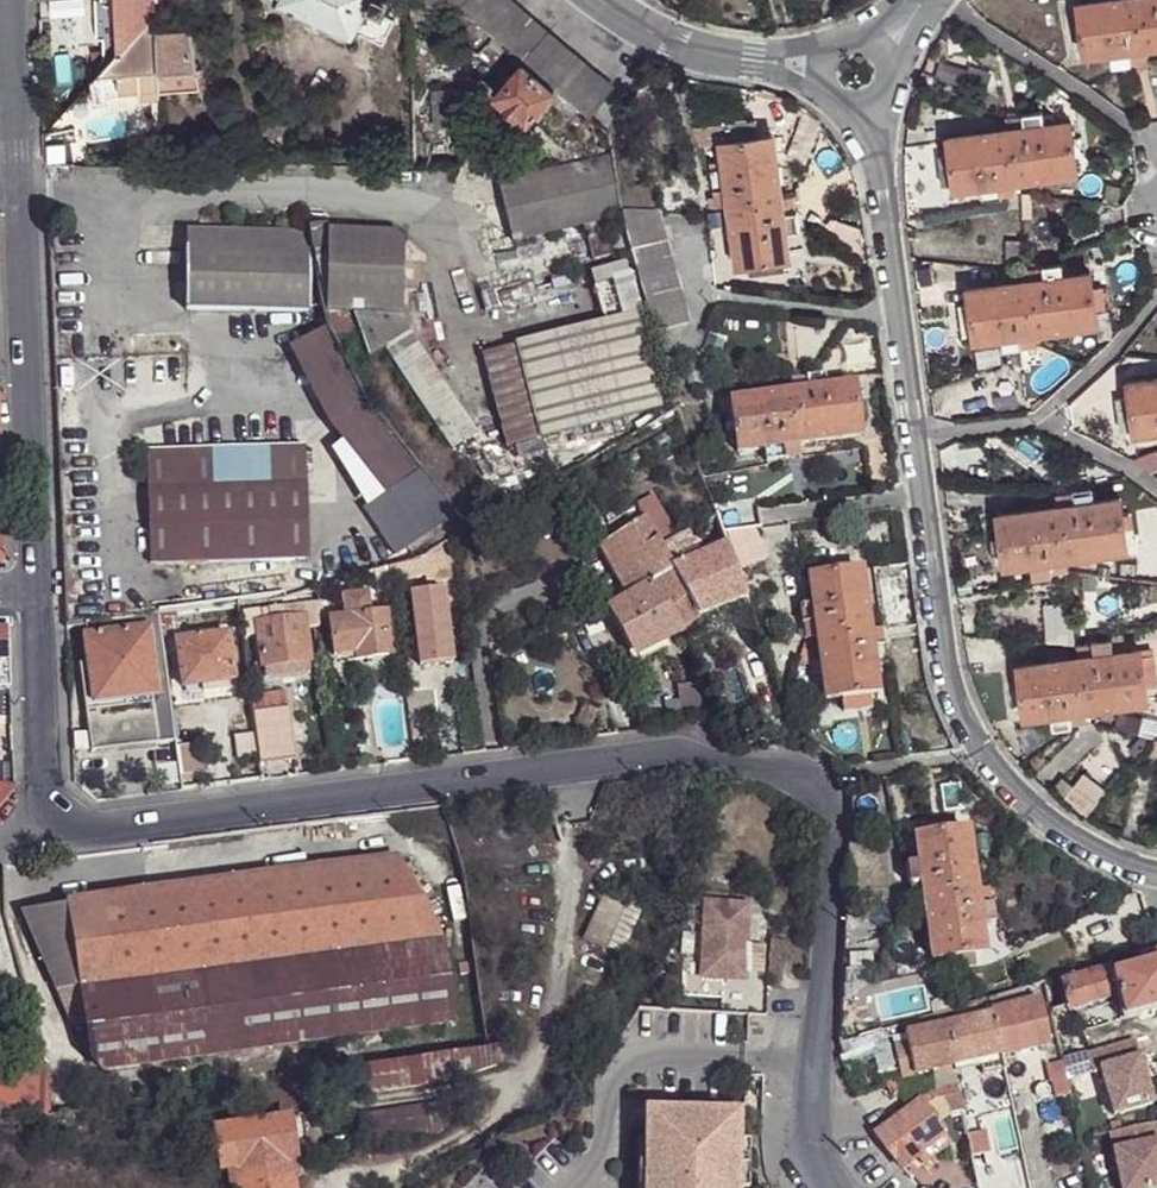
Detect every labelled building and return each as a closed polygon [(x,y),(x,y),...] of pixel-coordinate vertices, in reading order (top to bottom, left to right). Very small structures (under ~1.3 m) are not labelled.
[(96,36),(101,37),(103,74),(117,73),(134,73),(157,72),(158,91),(190,90),(188,30),(149,31),(148,24),(155,15),(154,0),(93,0),(96,36)] [(273,2),(354,41),(359,30),(370,7),(374,0),(274,0),(273,2)] [(383,11),(388,0),(374,0),(370,7),(382,13),(383,11)] [(587,117),(609,91),(505,0),(450,0),(512,54),(556,90),(567,99),(579,110),(585,115),(587,117)] [(1075,6),(1082,57),(1109,55),(1127,51),(1145,50),(1156,48),(1156,0),(1113,0),(1075,6)] [(370,7),(359,30),(382,42),(395,18),(383,11),(382,13),(370,7)] [(1146,61),(1145,50),(1127,51),(1130,63),(1146,61)] [(1127,51),(1109,55),(1111,68),(1129,66),(1130,63),(1127,51)] [(523,64),(512,54),(505,65),(515,73),(523,64)] [(523,64),(515,73),(496,95),(527,123),(548,99),(554,92),(523,64)] [(158,94),(158,91),(157,72),(134,73),(136,93),(136,95),(158,94)] [(118,93),(136,93),(134,73),(117,73),(118,93)] [(433,125),(467,123),(465,87),(430,89),(433,125)] [(567,99),(556,90),(554,92),(548,99),(561,107),(567,99)] [(579,110),(567,99),(561,107),(571,116),(579,110)] [(1025,129),(1045,125),(1045,111),(1024,113),(1025,115),(1025,129)] [(1007,117),(1008,130),(1025,129),(1025,115),(1007,117)] [(953,190),(979,186),(1000,185),(1016,182),(1077,173),(1070,122),(1045,125),(1025,129),(1008,130),(947,138),(949,153),(940,154),(943,179),(952,178),(953,184),(953,190)] [(718,204),(731,203),(740,263),(791,257),(787,231),(800,229),(795,195),(782,197),(774,135),(755,138),(752,124),(734,127),(736,141),(723,143),(726,167),(713,170),(718,204)] [(723,143),(736,141),(734,127),(704,133),(706,146),(723,143)] [(804,138),(797,155),(807,160),(814,141),(804,138)] [(228,168),(224,141),(219,142),(223,167),(228,168)] [(614,183),(610,157),(498,185),(512,242),(620,217),(614,183)] [(1000,185),(999,196),(1017,194),(1016,182),(1000,185)] [(1000,197),(999,196),(1000,185),(979,186),(981,200),(1000,197)] [(643,309),(651,334),(690,321),(659,224),(623,233),(628,256),(643,309)] [(310,245),(309,229),(185,231),(185,246),(310,245)] [(322,320),(324,239),(321,233),(309,229),(310,245),(322,320)] [(623,233),(622,229),(586,237),(593,265),(628,256),(623,233)] [(354,319),(400,320),(401,240),(324,239),(322,320),(354,319)] [(1021,242),(1006,243),(1009,261),(1022,260),(1021,242)] [(311,309),(310,245),(185,246),(184,309),(311,309)] [(643,309),(628,256),(593,265),(606,318),(643,309)] [(1047,279),(1066,277),(1063,265),(1044,267),(1044,269),(1047,279)] [(1028,281),(1047,279),(1044,269),(1027,269),(1028,281)] [(1019,334),(1035,333),(1097,323),(1096,309),(1092,288),(1091,273),(1066,277),(1047,279),(1028,281),(967,290),(969,305),(960,306),(963,330),(972,329),(973,335),(974,342),(1000,338),(1019,334)] [(1092,288),(1096,309),(1106,307),(1103,287),(1092,288)] [(515,345),(538,440),(660,411),(636,315),(515,345)] [(410,332),(400,320),(354,319),(368,359),(383,348),(410,332)] [(326,325),(288,346),(304,380),(327,420),(353,458),(384,493),(421,469),(411,458),(378,416),(350,372),(326,325)] [(973,335),(972,329),(963,330),(964,337),(973,335)] [(477,433),(410,332),(383,348),(451,451),(477,433)] [(1037,346),(1035,333),(1019,334),(1020,348),(1037,346)] [(1020,348),(1019,334),(1000,338),(1001,353),(1020,351),(1020,348)] [(505,448),(538,440),(515,345),(482,353),(505,448)] [(809,377),(810,389),(829,387),(827,373),(808,376),(809,377)] [(791,380),(792,392),(810,389),(809,377),(791,380)] [(1127,385),(1130,396),(1135,425),(1136,436),(1156,434),(1156,382),(1127,385)] [(765,449),(786,446),(802,444),(860,435),(858,421),(857,405),(853,383),(829,387),(810,389),(792,392),(732,401),(739,452),(765,449)] [(1135,425),(1130,396),(1120,399),(1125,426),(1135,425)] [(857,405),(858,421),(865,419),(863,405),(857,405)] [(802,444),(786,446),(787,458),(804,457),(802,444)] [(787,458),(786,446),(765,449),(768,463),(787,460),(787,458)] [(303,451),(144,457),(149,569),(307,563),(303,451)] [(1156,459),(1148,471),(1156,478),(1156,460),(1156,459)] [(1076,505),(1096,503),(1093,490),(1074,492),(1075,493),(1076,505)] [(1058,508),(1076,505),(1075,493),(1057,496),(1058,508)] [(644,516),(662,547),(678,538),(654,497),(638,506),(644,516)] [(1049,562),(1066,560),(1127,551),(1120,500),(1096,503),(1076,505),(1058,508),(998,517),(1001,540),(1002,555),(1004,567),(1029,564),(1049,562)] [(638,560),(662,547),(644,516),(598,546),(627,597),(650,584),(652,582),(638,560)] [(699,544),(692,530),(678,538),(662,547),(670,560),(699,544)] [(987,556),(1002,555),(1001,540),(986,542),(987,556)] [(698,616),(746,598),(726,544),(674,568),(671,570),(698,616)] [(670,560),(662,547),(638,560),(652,582),(681,628),(696,619),(698,616),(671,570),(674,568),(670,560)] [(1068,572),(1066,560),(1049,562),(1050,574),(1068,572)] [(1049,562),(1029,564),(1032,578),(1050,576),(1050,574),(1049,562)] [(874,670),(872,650),(870,632),(861,572),(810,578),(814,610),(814,622),(817,640),(825,700),(840,697),(865,695),(876,694),(874,670)] [(680,629),(681,628),(652,582),(650,584),(680,629)] [(627,597),(610,608),(635,655),(680,631),(680,629),(650,584),(627,597)] [(417,667),(453,662),(444,588),(408,592),(417,667)] [(344,617),(368,614),(365,595),(341,599),(344,617)] [(319,627),(315,602),(241,613),(245,638),(257,636),(255,626),(302,618),(303,629),(319,627)] [(814,622),(814,610),(799,612),(800,623),(803,623),(814,622)] [(385,612),(368,614),(344,617),(326,620),(331,656),(336,656),(354,653),(365,652),(366,659),(391,656),(385,612)] [(255,626),(257,636),(261,668),(308,661),(303,629),(302,618),(255,626)] [(814,622),(803,623),(805,640),(813,640),(817,640),(814,622)] [(148,628),(84,638),(94,710),(85,711),(90,753),(174,741),(167,687),(156,689),(148,628)] [(870,632),(872,650),(884,649),(883,631),(870,632)] [(226,635),(174,641),(179,688),(232,681),(226,635)] [(1077,645),(1079,659),(1095,656),(1095,646),(1094,643),(1077,645)] [(1095,656),(1108,654),(1107,645),(1095,646),(1095,656)] [(1026,648),(1015,647),(1013,658),(1024,658),(1026,648)] [(884,649),(872,650),(874,670),(889,667),(887,648),(884,649)] [(1049,716),(1068,713),(1087,711),(1148,703),(1146,688),(1156,687),(1156,683),(1154,660),(1143,661),(1142,651),(1108,654),(1095,656),(1079,659),(1018,668),(1024,719),(1049,716)] [(356,661),(366,659),(365,652),(354,653),(356,661)] [(354,653),(336,656),(337,663),(356,661),(354,653)] [(701,681),(676,685),(680,716),(706,712),(701,681)] [(260,695),(262,712),(288,709),(285,691),(260,695)] [(248,697),(251,715),(262,712),(260,695),(248,697)] [(866,705),(865,695),(840,697),(843,707),(866,705)] [(262,712),(251,715),(257,764),(294,759),(288,709),(262,712)] [(1068,713),(1070,726),(1087,725),(1087,711),(1068,713)] [(1070,730),(1070,726),(1068,713),(1049,716),(1050,731),(1070,730)] [(231,753),(253,751),(250,716),(228,718),(231,753)] [(1105,793),(1083,772),(1062,794),(1085,814),(1105,793)] [(917,867),(920,884),(923,900),(931,961),(982,955),(978,928),(976,909),(974,893),(966,829),(945,833),(943,821),(922,824),(924,836),(915,837),(917,867)] [(68,903),(85,1024),(88,1035),(105,1033),(107,1049),(90,1052),(91,1059),(103,1071),(454,1020),(443,943),(397,856),(68,901),(68,903)] [(907,885),(920,884),(917,867),(906,870),(907,885)] [(923,900),(920,884),(907,885),(909,901),(923,900)] [(985,891),(974,893),(976,909),(989,907),(985,891)] [(602,892),(583,937),(605,946),(623,901),(602,892)] [(623,901),(605,946),(618,951),(637,907),(623,901)] [(68,903),(21,910),(74,1026),(85,1024),(68,903)] [(976,909),(978,928),(991,926),(989,907),(976,909)] [(747,914),(704,912),(700,985),(743,988),(747,914)] [(846,960),(848,971),(870,970),(869,957),(846,960)] [(1110,976),(1115,999),(1123,1021),(1156,1011),(1156,963),(1110,976)] [(1107,969),(1061,983),(1068,1008),(1069,1014),(1078,1011),(1115,999),(1110,976),(1107,969)] [(1061,983),(1059,977),(1042,983),(1044,993),(1050,1012),(1060,1010),(1068,1008),(1061,983)] [(1044,993),(1042,983),(1024,988),(1026,997),(1044,993)] [(988,999),(990,1011),(991,1014),(1001,1056),(1049,1044),(1040,1001),(1028,1003),(1026,997),(1024,988),(988,999)] [(941,1013),(943,1026),(953,1069),(975,1061),(1001,1056),(991,1014),(990,1011),(988,999),(941,1013)] [(1069,1014),(1068,1008),(1060,1010),(1064,1024),(1081,1021),(1078,1011),(1069,1014)] [(853,1022),(859,1039),(879,1033),(873,1015),(853,1022)] [(953,1069),(943,1026),(904,1035),(906,1045),(913,1077),(953,1069)] [(105,1033),(88,1035),(90,1052),(107,1049),(105,1033)] [(513,1040),(485,1046),(327,1070),(330,1088),(332,1095),(452,1077),(516,1055),(513,1040)] [(906,1045),(890,1048),(898,1080),(913,1077),(906,1045)] [(1003,1072),(1001,1056),(975,1061),(978,1069),(978,1077),(1003,1072)] [(1104,1069),(1116,1114),(1156,1103),(1156,1099),(1145,1058),(1104,1069)] [(975,1061),(953,1069),(953,1074),(978,1069),(975,1061)] [(52,1113),(44,1068),(0,1064),(0,1095),(52,1113)] [(330,1088),(327,1070),(218,1086),(222,1107),(330,1088)] [(761,1123),(763,1077),(747,1077),(745,1122),(761,1123)] [(956,1086),(958,1093),(958,1096),(968,1094),(967,1084),(956,1086)] [(956,1142),(968,1141),(967,1138),(962,1114),(959,1097),(958,1096),(958,1093),(945,1096),(956,1142)] [(959,1097),(962,1114),(971,1112),(967,1096),(959,1097)] [(931,1103),(929,1101),(927,1098),(920,1104),(924,1110),(931,1103)] [(196,1102),(197,1113),(218,1110),(216,1100),(196,1102)] [(910,1111),(876,1136),(901,1171),(917,1159),(914,1156),(942,1135),(924,1110),(920,1104),(910,1111)] [(655,1111),(654,1137),(650,1187),(737,1187),(738,1179),(733,1179),(734,1168),(734,1158),(739,1158),(740,1144),(741,1125),(700,1122),(700,1114),(655,1111)] [(296,1177),(300,1177),(297,1159),(300,1158),(292,1113),(213,1125),(221,1171),(227,1171),(229,1187),(298,1187),(296,1177)] [(985,1134),(967,1138),(968,1141),(971,1156),(989,1153),(985,1134)] [(914,1156),(917,1159),(922,1165),(949,1145),(942,1135),(914,1156)] [(642,1136),(639,1187),(650,1187),(654,1137),(642,1136)] [(1115,1150),(1123,1187),(1156,1187),(1156,1142),(1115,1150)] [(740,1144),(739,1158),(734,1158),(734,1168),(733,1179),(738,1179),(737,1187),(749,1187),(750,1169),(751,1145),(740,1144)]
